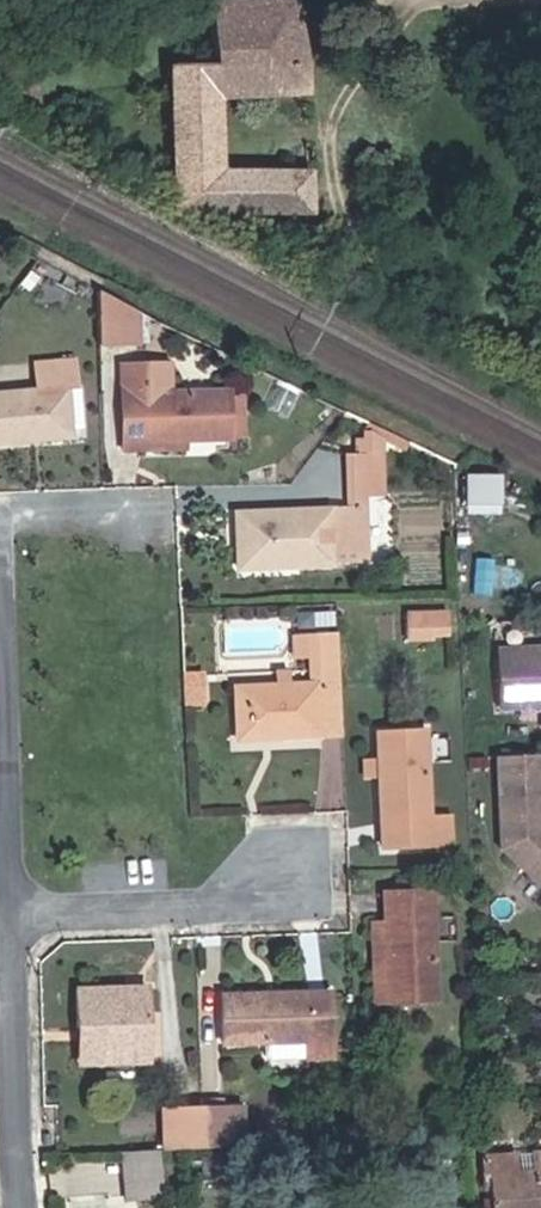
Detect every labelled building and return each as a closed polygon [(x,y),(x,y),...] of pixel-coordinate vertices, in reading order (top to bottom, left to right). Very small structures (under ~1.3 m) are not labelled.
[(300,204),(298,157),(208,158),(208,83),(296,81),(296,43),(290,0),(208,0),(207,60),(161,60),(158,188),(158,207),(162,207),(165,207),(194,207),(197,207),(300,204)] [(82,287),(83,344),(122,342),(124,309),(86,289),(82,287)] [(28,375),(27,402),(0,402),(0,453),(16,454),(17,443),(52,443),(55,402),(65,401),(65,376),(28,375)] [(160,376),(112,375),(113,449),(215,447),(215,401),(160,400),(160,376)] [(386,455),(351,432),(345,440),(362,451),(381,463),(386,455)] [(337,466),(362,465),(362,451),(345,440),(345,449),(338,448),(337,466)] [(362,485),(362,465),(337,466),(331,466),(331,518),(344,518),(344,508),(350,507),(362,507),(361,496),(352,496),(352,486),(361,485),(362,485)] [(472,509),(507,511),(509,472),(474,470),(472,509)] [(361,485),(352,486),(352,496),(361,496),(361,485)] [(344,570),(344,518),(331,518),(227,519),(229,573),(344,570)] [(378,643),(402,643),(402,624),(378,624),(378,643)] [(421,624),(402,624),(402,643),(420,643),(421,624)] [(315,746),(314,648),(290,648),(290,692),(299,692),(299,700),(289,699),(209,700),(210,748),(315,746)] [(471,712),(503,711),(500,652),(470,653),(471,712)] [(503,711),(540,711),(540,652),(500,652),(503,711)] [(388,860),(388,856),(389,831),(387,744),(345,745),(346,860),(388,860)] [(466,858),(511,898),(507,795),(466,794),(466,858)] [(507,795),(511,898),(517,904),(540,882),(540,864),(524,850),(518,850),(514,846),(512,795),(507,795)] [(408,831),(389,831),(388,856),(408,858),(408,831)] [(347,907),(350,1021),(391,1022),(391,907),(347,907)] [(55,1005),(55,1045),(75,1045),(75,1079),(129,1080),(130,1005),(55,1005)] [(300,1017),(186,1014),(185,1065),(274,1067),(275,1086),(299,1086),(300,1017)] [(170,1111),(171,1152),(214,1149),(212,1110),(170,1111)] [(145,1153),(171,1152),(170,1111),(133,1112),(134,1153),(145,1153)] [(486,1149),(486,1168),(470,1168),(468,1152),(448,1153),(451,1207),(529,1207),(524,1147),(486,1149)] [(84,1156),(85,1191),(117,1189),(115,1155),(84,1156)] [(117,1189),(85,1191),(87,1207),(118,1206),(117,1189)]
